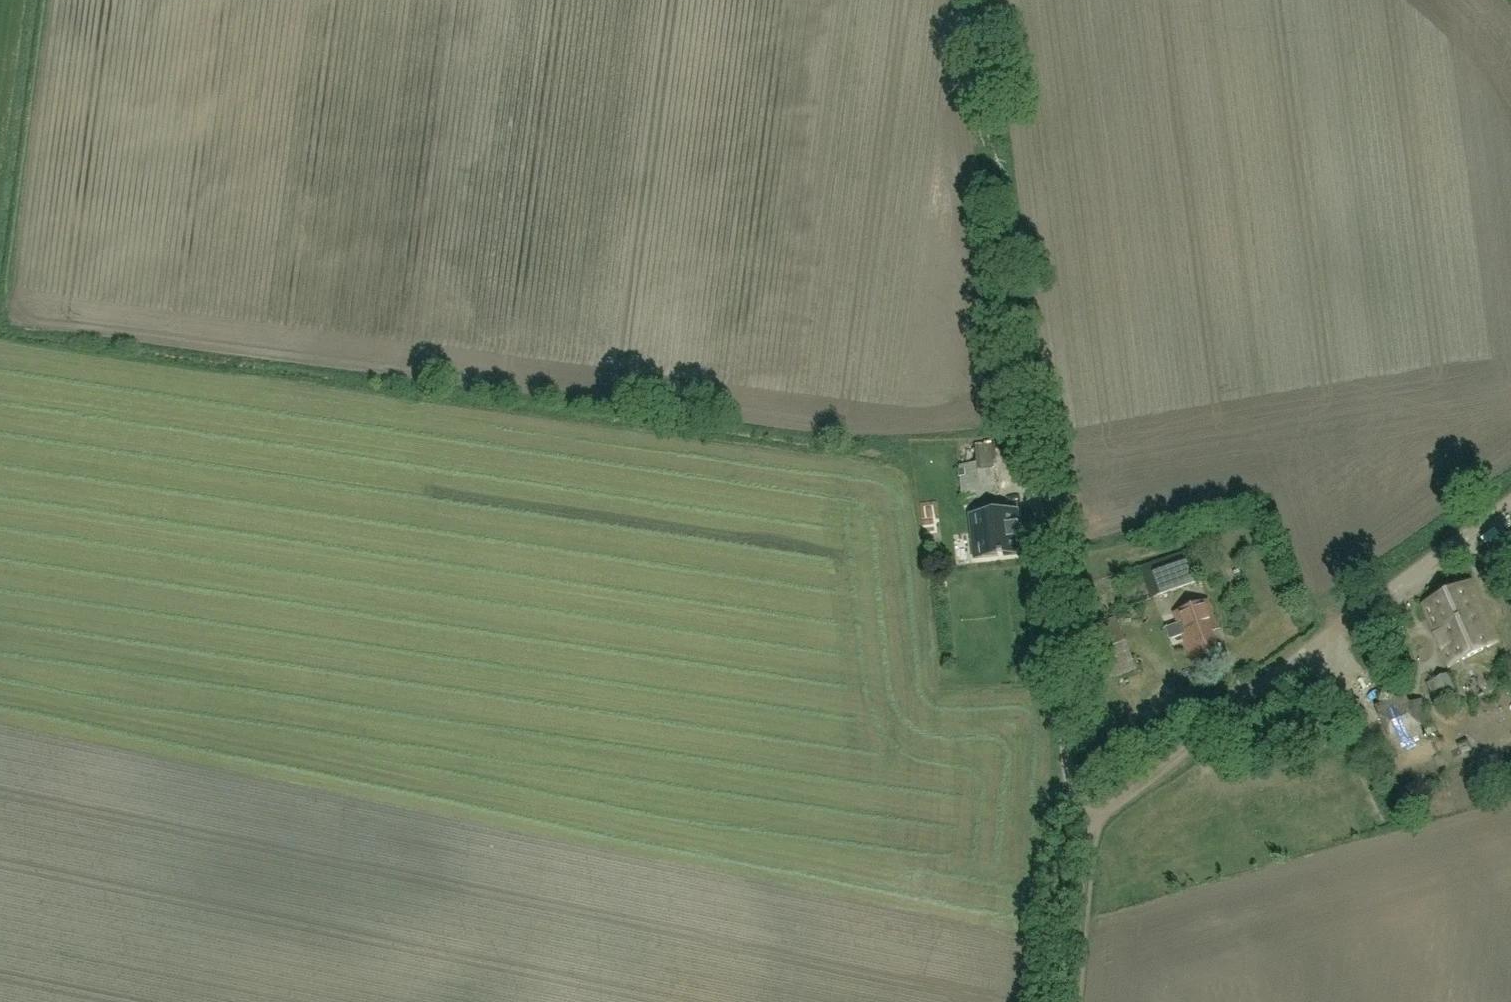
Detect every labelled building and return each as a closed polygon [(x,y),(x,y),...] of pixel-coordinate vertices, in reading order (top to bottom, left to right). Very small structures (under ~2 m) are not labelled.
[(994,462),(997,462),(995,444),(975,447),(977,464),(959,466),(962,500),(997,497),(994,462)] [(992,555),(1019,552),(1015,512),(973,517),(976,540),(990,538),(992,555)] [(1142,565),(1152,599),(1201,585),(1191,550),(1142,565)] [(1450,666),(1496,647),(1470,586),(1424,606),(1450,666)] [(1192,667),(1221,657),(1212,631),(1218,629),(1208,600),(1173,612),(1192,667)] [(1114,678),(1137,670),(1117,617),(1094,626),(1114,678)] [(1448,674),(1435,679),(1443,699),(1456,694),(1448,674)] [(1432,722),(1422,700),(1379,718),(1395,755),(1425,742),(1424,741),(1427,740),(1426,737),(1423,738),(1419,728),(1432,722)]
